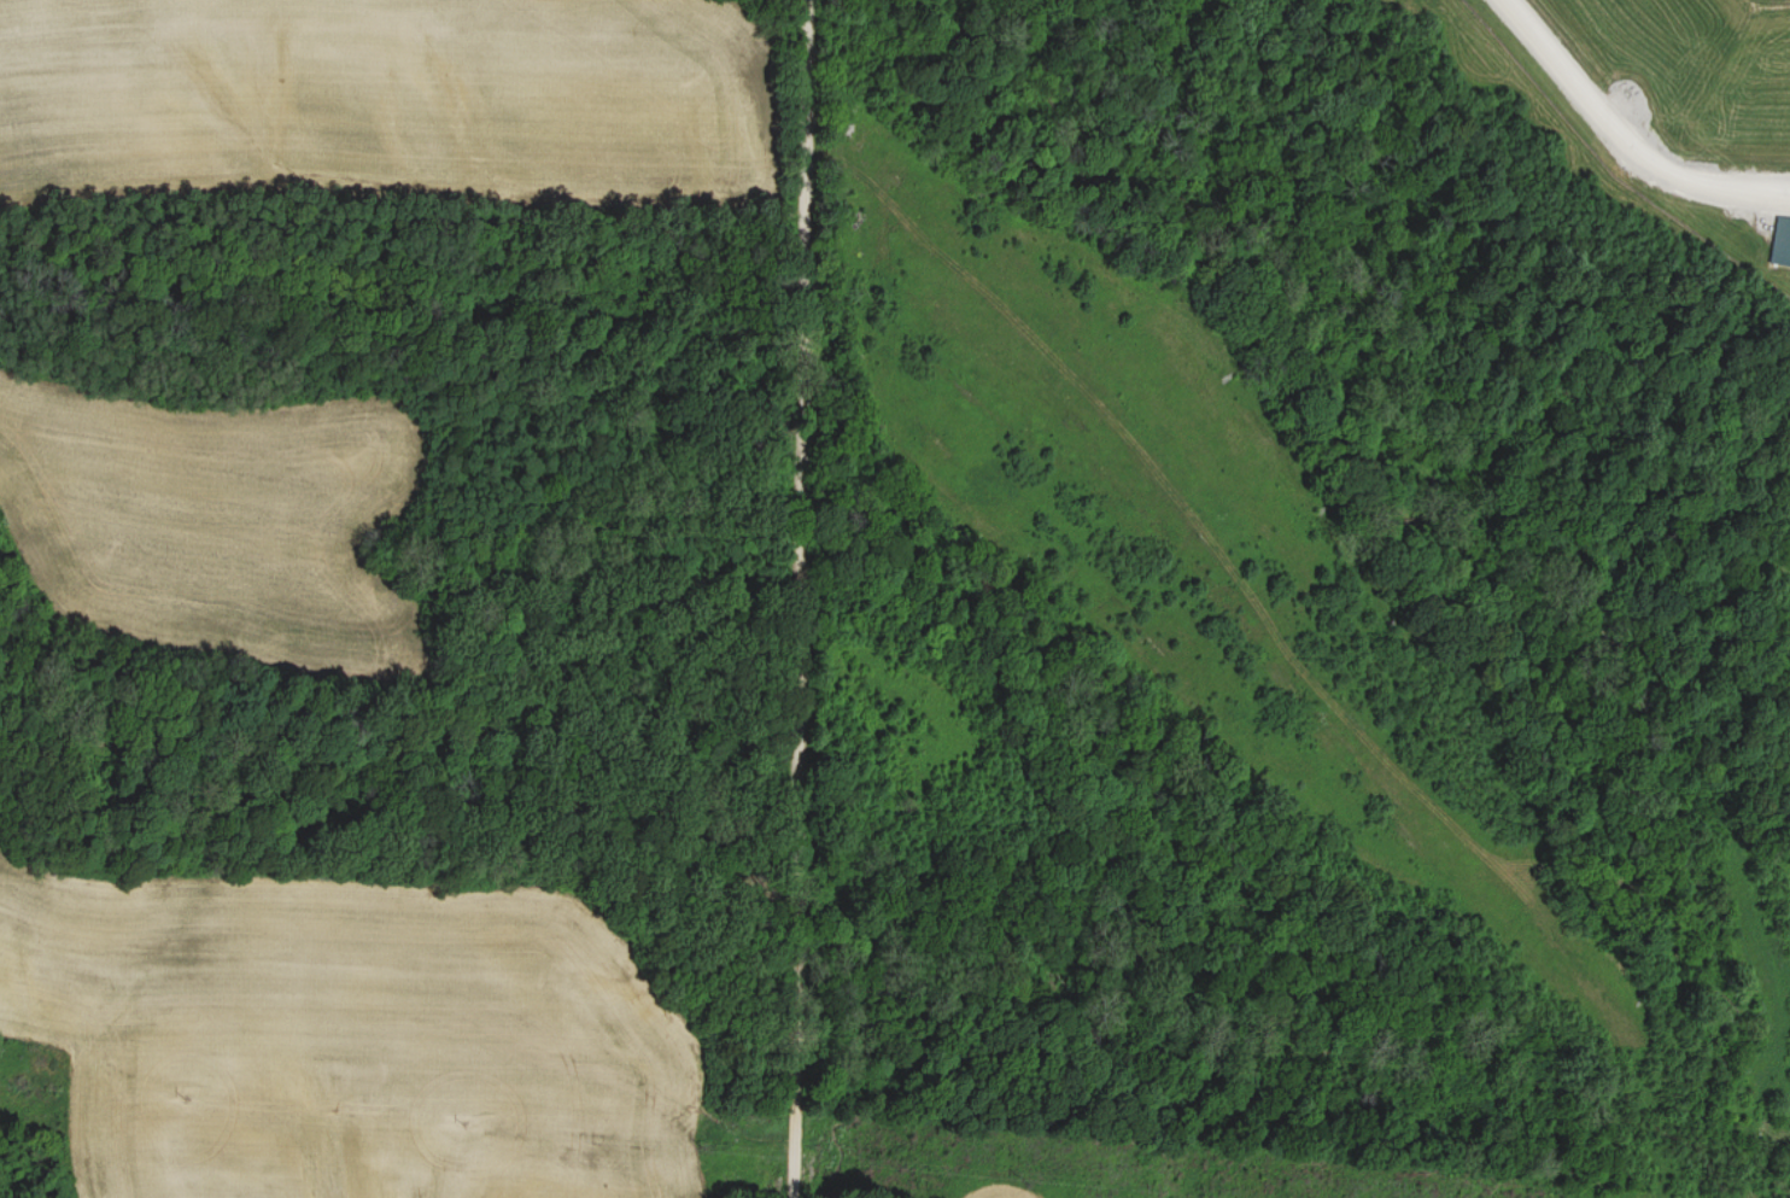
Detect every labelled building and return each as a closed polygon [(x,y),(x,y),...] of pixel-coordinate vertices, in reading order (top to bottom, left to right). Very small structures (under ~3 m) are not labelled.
[(1777,217),(1772,264),(1789,266),(1789,218),(1777,217)]
